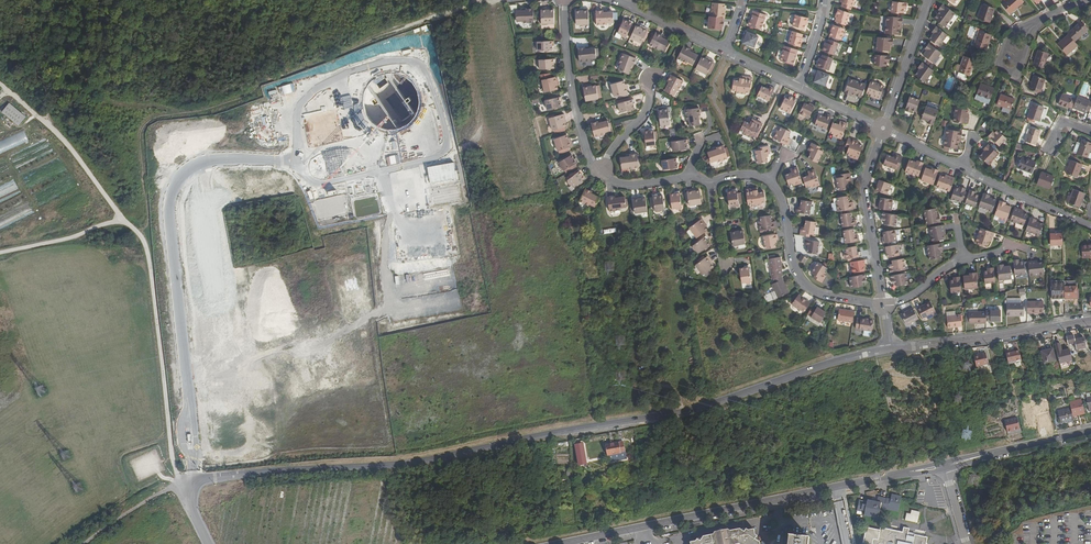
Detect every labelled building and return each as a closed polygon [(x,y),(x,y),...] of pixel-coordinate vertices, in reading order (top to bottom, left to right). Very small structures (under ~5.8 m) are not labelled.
[(851,9),(855,0),(842,0),(841,2),(844,2),(842,6),(851,9)] [(1008,14),(1011,11),(1012,12),(1023,2),(1021,0),(1009,0),(1005,3),(1005,4),(1002,6),(1008,14)] [(907,7),(908,3),(893,1),(892,12),(904,13),(904,9),(906,9),(906,7),(907,7)] [(712,2),(711,16),(723,17),(724,17),(725,11),(724,11),(724,9),(724,4),(712,2)] [(945,28),(955,13),(943,4),(938,10),(940,11),(938,14),(934,19),(945,28)] [(993,9),(982,4),(976,18),(988,23),(993,9)] [(547,9),(547,7),(541,7),(541,23),(554,22),(553,9),(549,9),(547,9)] [(532,8),(525,8),(525,10),(522,10),(516,11),(516,21),(522,21),(523,23),(533,22),(532,8)] [(588,8),(581,8),(581,10),(579,10),(575,10),(576,24),(588,23),(588,8)] [(753,9),(752,13),(753,13),(751,19),(750,19),(749,23),(762,27),(766,13),(753,9)] [(837,22),(846,25),(850,13),(839,9),(836,17),(838,18),(837,22)] [(603,12),(603,10),(595,10),(596,24),(607,24),(607,22),(613,22),(613,12),(606,12),(603,12)] [(805,21),(806,21),(808,17),(795,13),(792,24),(803,28),(804,24),(805,21)] [(711,16),(709,15),(708,28),(722,29),(722,25),(722,21),(723,17),(711,16)] [(903,24),(903,18),(887,16),(885,34),(899,35),(900,29),(900,24),(903,24)] [(1066,33),(1067,35),(1076,43),(1087,34),(1085,31),(1087,29),(1078,19),(1075,22),(1077,23),(1066,33)] [(621,23),(620,26),(617,32),(621,34),(621,37),(624,38),(626,36),(633,22),(628,20),(627,22),(623,20),(621,23)] [(832,28),(831,31),(829,35),(840,39),(844,28),(832,24),(830,28),(832,28)] [(639,27),(636,25),(630,37),(641,42),(648,28),(642,25),(641,28),(639,27)] [(942,43),(947,35),(936,26),(932,32),(934,33),(932,36),(929,40),(939,47),(940,46),(941,46),(943,44),(942,43)] [(801,32),(792,29),(788,42),(800,45),(802,37),(800,36),(801,32)] [(746,35),(744,38),(743,43),(754,46),(758,35),(746,31),(744,35),(746,35)] [(973,46),(984,50),(989,35),(978,31),(973,46)] [(661,37),(662,36),(656,32),(649,45),(658,50),(659,48),(665,51),(670,42),(664,39),(661,37)] [(1066,54),(1077,45),(1076,43),(1067,35),(1057,44),(1066,54)] [(892,45),(893,38),(877,37),(876,50),(889,51),(890,45),(892,45)] [(838,42),(829,39),(828,43),(825,42),(822,51),(834,55),(838,42)] [(545,50),(549,50),(552,50),(552,44),(554,44),(554,40),(537,41),(535,42),(536,46),(537,47),(538,50),(545,50)] [(934,63),(942,53),(929,44),(925,49),(927,50),(923,55),(934,63)] [(796,53),(797,49),(785,45),(780,60),(793,63),(794,59),(793,59),(795,53),(796,53)] [(585,48),(585,46),(578,47),(579,61),(590,60),(590,58),(596,57),(595,47),(588,48),(585,48)] [(689,51),(689,49),(683,46),(677,59),(686,63),(687,62),(693,65),(698,56),(692,53),(689,51)] [(1033,65),(1042,69),(1047,53),(1038,50),(1033,65)] [(629,73),(631,67),(632,64),(634,65),(636,58),(623,53),(619,63),(621,64),(619,70),(629,73)] [(829,70),(833,58),(824,55),(822,59),(819,58),(817,66),(829,70)] [(890,60),(890,56),(875,55),(874,65),(886,67),(886,63),(888,63),(888,60),(890,60)] [(976,60),(965,56),(958,73),(969,77),(976,60)] [(547,68),(551,68),(554,68),(554,63),(556,63),(555,58),(539,59),(536,61),(537,64),(539,65),(540,69),(547,68)] [(705,60),(701,58),(695,70),(706,76),(713,62),(708,59),(707,61),(705,60)] [(928,79),(934,71),(922,62),(918,67),(919,68),(920,69),(918,71),(915,75),(925,82),(927,82),(928,80),(928,79)] [(825,85),(829,74),(816,70),(815,74),(816,74),(815,77),(814,81),(825,85)] [(364,111),(367,117),(370,121),(375,125),(381,128),(387,130),(393,130),(399,128),(405,126),(410,122),(414,117),(417,111),(418,105),(418,99),(417,94),(415,88),(411,83),(407,79),(402,76),(396,75),(390,74),(384,75),(378,77),(372,81),(368,85),(365,91),(363,97),(363,104),(364,111)] [(494,74),(478,78),(480,86),(482,86),(482,87),(485,87),(486,90),(498,86),(494,74)] [(671,74),(668,80),(669,82),(668,85),(665,90),(674,95),(677,90),(678,90),(683,81),(671,74)] [(556,89),(555,85),(555,83),(557,82),(555,76),(540,80),(543,92),(556,89)] [(752,77),(744,76),(743,82),(739,81),(733,81),(732,91),(736,91),(736,94),(745,95),(745,93),(750,93),(752,77)] [(1029,90),(1039,93),(1044,79),(1034,76),(1029,90)] [(871,78),(866,93),(873,95),(872,97),(878,99),(884,83),(871,78)] [(852,94),(856,95),(862,97),(866,85),(850,79),(845,94),(851,96),(852,94)] [(626,86),(626,84),(625,80),(612,84),(615,96),(630,92),(628,86),(626,86)] [(516,100),(526,97),(522,81),(512,84),(516,100)] [(589,86),(589,84),(583,85),(586,100),(598,98),(596,85),(592,86),(589,86)] [(285,95),(293,93),(290,85),(282,87),(285,95)] [(977,96),(990,101),(994,90),(981,85),(977,96)] [(770,86),(769,88),(768,90),(766,89),(762,86),(757,96),(769,102),(775,89),(770,86)] [(997,106),(1010,110),(1014,100),(1000,95),(997,106)] [(1070,107),(1073,108),(1076,100),(1062,95),(1058,105),(1069,109),(1070,107)] [(1073,108),(1085,112),(1086,109),(1089,111),(1090,106),(1090,100),(1078,95),(1076,100),(1073,108)] [(558,107),(561,106),(560,101),(562,101),(561,96),(559,96),(556,97),(545,100),(543,101),(544,104),(546,105),(547,109),(554,107),(558,107)] [(796,99),(791,97),(790,100),(788,100),(784,98),(779,108),(789,113),(796,99)] [(916,112),(920,100),(910,97),(905,110),(908,112),(909,111),(911,112),(912,110),(916,112)] [(628,110),(631,109),(635,108),(633,103),(635,103),(634,98),(619,102),(617,104),(618,108),(620,109),(621,112),(628,110)] [(701,112),(708,110),(707,102),(699,103),(701,112)] [(28,117),(10,103),(4,112),(21,125),(28,117)] [(808,119),(814,108),(809,105),(804,103),(799,115),(808,119)] [(1025,121),(1033,124),(1034,120),(1038,122),(1043,108),(1032,104),(1025,121)] [(659,114),(659,117),(660,124),(664,123),(665,125),(669,124),(670,122),(667,106),(663,107),(663,109),(658,110),(659,114)] [(933,125),(938,111),(928,108),(928,107),(926,106),(924,106),(920,118),(925,120),(928,120),(927,122),(933,125)] [(699,124),(699,118),(698,115),(700,115),(699,108),(685,110),(686,120),(688,120),(689,126),(699,124)] [(952,122),(968,125),(969,119),(967,118),(968,112),(955,110),(952,122)] [(564,114),(549,117),(552,130),(553,130),(554,133),(563,130),(562,128),(564,127),(565,127),(564,122),(564,120),(565,120),(564,114)] [(825,118),(823,117),(818,115),(815,125),(826,129),(831,116),(826,114),(826,116),(825,118)] [(599,123),(598,121),(591,123),(594,136),(605,134),(604,132),(610,130),(608,121),(602,122),(599,123)] [(762,125),(755,122),(753,126),(749,125),(744,122),(739,131),(743,133),(742,135),(750,139),(752,137),(755,139),(762,125)] [(317,145),(351,139),(348,125),(345,125),(345,129),(341,130),(340,124),(330,125),(331,130),(329,130),(331,139),(328,139),(327,134),(310,137),(310,140),(317,139),(317,145)] [(835,128),(831,126),(828,137),(838,140),(839,137),(842,137),(845,128),(839,125),(838,127),(838,129),(835,128)] [(791,140),(790,139),(788,138),(789,136),(791,132),(779,126),(774,136),(778,138),(777,141),(788,146),(791,140)] [(644,131),(645,134),(645,137),(646,145),(649,144),(650,145),(651,146),(655,146),(656,143),(654,127),(649,128),(649,130),(644,131)] [(1025,141),(1035,145),(1040,131),(1030,128),(1025,141)] [(23,129),(0,140),(0,154),(29,141),(23,129)] [(959,138),(962,138),(963,132),(947,129),(944,146),(957,148),(958,142),(959,138)] [(988,136),(999,146),(1007,138),(998,130),(995,133),(994,132),(992,134),(991,133),(988,136)] [(558,150),(569,147),(573,146),(570,139),(569,140),(568,138),(566,134),(554,138),(558,150)] [(855,143),(856,140),(848,138),(845,146),(849,148),(847,155),(850,156),(850,157),(858,160),(863,146),(858,144),(855,143)] [(680,149),(683,149),(687,149),(686,143),(688,143),(688,139),(672,141),(670,143),(670,145),(673,146),(673,150),(680,149)] [(1086,156),(1090,142),(1082,139),(1076,153),(1086,156)] [(982,148),(983,149),(984,150),(981,153),(979,155),(988,164),(990,163),(992,161),(991,161),(997,153),(987,143),(982,148)] [(808,158),(820,164),(825,154),(821,152),(822,150),(810,144),(808,150),(809,151),(811,152),(810,154),(808,158)] [(723,145),(716,147),(716,150),(713,151),(707,152),(710,162),(717,160),(718,162),(728,159),(723,145)] [(768,162),(767,158),(767,155),(769,155),(771,154),(769,148),(756,150),(757,153),(753,153),(755,164),(768,162)] [(636,153),(629,154),(629,156),(626,157),(620,158),(621,167),(627,167),(628,169),(638,167),(636,153)] [(572,154),(568,156),(566,158),(559,162),(561,165),(560,166),(562,170),(563,170),(564,170),(568,168),(569,171),(580,164),(576,158),(574,159),(572,154)] [(893,157),(892,157),(887,155),(883,165),(895,169),(897,165),(899,166),(903,157),(895,154),(894,156),(893,157)] [(670,168),(673,168),(677,167),(676,162),(678,162),(677,157),(662,159),(660,161),(661,164),(663,166),(663,169),(670,168)] [(1035,162),(1021,157),(1017,167),(1031,172),(1035,162)] [(342,164),(334,166),(333,159),(325,160),(327,172),(343,170),(342,164)] [(919,177),(924,163),(917,160),(917,163),(915,162),(909,160),(905,172),(906,172),(906,173),(909,174),(910,174),(919,177)] [(1065,173),(1076,177),(1081,163),(1070,160),(1065,173)] [(805,173),(802,174),(806,187),(817,184),(815,179),(818,179),(813,166),(807,169),(808,171),(808,172),(805,173)] [(791,170),(791,171),(792,173),(789,174),(785,175),(790,188),(800,185),(799,181),(801,180),(797,168),(791,170)] [(934,183),(938,170),(932,168),(932,169),(931,170),(927,168),(926,168),(922,179),(934,183)] [(578,184),(581,181),(583,179),(580,175),(582,174),(579,170),(566,180),(565,183),(568,185),(569,185),(572,188),(578,184)] [(244,184),(266,182),(265,172),(234,176),(234,179),(243,178),(244,184)] [(844,182),(846,181),(848,181),(846,173),(836,175),(837,178),(833,178),(835,191),(846,189),(845,184),(844,182)] [(1038,184),(1050,189),(1054,177),(1042,173),(1038,184)] [(950,192),(955,178),(948,175),(946,179),(944,178),(941,177),(940,176),(936,187),(950,192)] [(282,177),(271,178),(271,185),(283,185),(282,177)] [(354,181),(355,195),(370,194),(369,180),(354,181)] [(888,195),(892,184),(880,180),(878,186),(876,191),(888,195)] [(961,203),(961,201),(965,191),(966,189),(961,187),(961,189),(955,188),(951,199),(961,203)] [(317,188),(310,191),(313,199),(320,196),(317,188)] [(591,193),(592,191),(585,188),(579,201),(589,205),(590,203),(595,206),(600,197),(594,194),(591,193)] [(728,195),(728,198),(730,206),(733,205),(734,207),(738,207),(738,204),(740,204),(736,188),(732,189),(732,191),(727,192),(728,195)] [(694,191),(693,189),(687,189),(689,205),(701,203),(700,190),(695,190),(694,191)] [(754,194),(754,189),(746,190),(748,205),(753,205),(753,207),(762,205),(762,203),(766,202),(765,192),(758,194),(754,194)] [(670,193),(670,197),(671,200),(672,207),(676,207),(677,208),(680,208),(681,206),(682,206),(679,190),(674,191),(675,193),(670,193)] [(965,203),(965,204),(975,207),(979,196),(973,194),(974,191),(970,190),(969,193),(965,203)] [(1068,204),(1078,207),(1083,193),(1073,190),(1068,204)] [(990,195),(984,193),(979,207),(988,210),(988,211),(991,212),(992,211),(997,200),(991,198),(989,198),(990,195)] [(396,195),(400,211),(404,210),(400,194),(396,195)] [(664,201),(663,198),(663,195),(657,195),(657,194),(653,194),(655,210),(656,210),(657,211),(660,211),(661,209),(665,209),(664,201)] [(615,197),(615,196),(608,197),(610,210),(620,209),(620,207),(626,206),(625,196),(619,197),(615,197)] [(639,198),(639,196),(633,197),(635,212),(647,211),(646,197),(641,198),(639,198)] [(848,202),(848,200),(847,196),(836,198),(838,208),(842,208),(843,210),(853,209),(852,202),(850,202),(848,202)] [(883,198),(882,204),(881,209),(894,210),(895,200),(883,198)] [(810,214),(812,201),(801,200),(801,207),(797,206),(796,212),(810,214)] [(1006,203),(1000,201),(995,214),(1007,219),(1012,207),(1010,207),(1005,205),(1006,204),(1006,203)] [(1022,209),(1015,207),(1010,220),(1024,225),(1028,214),(1027,214),(1024,213),(1023,213),(1021,212),(1022,209)] [(926,225),(941,222),(940,215),(937,215),(937,213),(936,208),(924,210),(923,212),(923,214),(925,214),(926,225)] [(850,218),(849,213),(839,215),(841,227),(855,225),(854,220),(852,220),(850,220),(850,218)] [(897,215),(881,213),(880,218),(885,218),(884,220),(884,225),(895,226),(897,215)] [(772,219),(772,215),(761,217),(761,221),(759,221),(760,231),(777,228),(776,221),(774,222),(771,222),(771,219),(772,219)] [(1037,219),(1031,217),(1026,231),(1035,234),(1035,236),(1038,236),(1039,236),(1040,236),(1043,224),(1038,223),(1036,222),(1037,219)] [(689,227),(697,238),(707,230),(705,227),(704,225),(706,223),(702,218),(700,219),(699,218),(690,224),(691,225),(689,227)] [(801,227),(799,235),(814,237),(816,222),(806,220),(805,225),(804,228),(802,227),(801,227)] [(943,238),(943,236),(943,234),(942,232),(945,232),(944,225),(929,227),(932,242),(944,239),(943,238)] [(995,233),(981,228),(976,242),(987,246),(988,244),(988,242),(989,241),(989,239),(992,240),(995,233)] [(737,231),(736,229),(731,230),(733,245),(745,244),(743,230),(739,231),(737,231)] [(853,234),(852,229),(842,231),(844,243),(858,241),(857,236),(855,236),(853,236),(853,234)] [(899,240),(897,230),(885,232),(886,237),(887,242),(899,240)] [(1061,232),(1048,232),(1049,245),(1062,245),(1061,232)] [(776,247),(775,242),(775,240),(777,240),(779,239),(778,234),(764,236),(766,249),(776,247)] [(698,253),(704,249),(707,247),(710,245),(707,241),(709,239),(706,236),(705,237),(704,235),(693,243),(694,244),(692,245),(693,246),(692,248),(694,251),(696,251),(698,253)] [(808,245),(807,247),(807,252),(817,254),(819,241),(806,239),(805,244),(806,244),(808,245)] [(943,250),(942,243),(928,246),(929,256),(928,256),(928,259),(930,260),(942,258),(941,253),(941,251),(943,250)] [(902,256),(900,244),(888,246),(889,253),(890,258),(902,256)] [(1082,246),(1083,257),(1090,257),(1090,245),(1082,246)] [(401,247),(401,261),(417,261),(417,246),(401,247)] [(857,252),(856,246),(847,248),(847,252),(847,259),(862,256),(861,251),(857,252)] [(708,256),(704,258),(698,263),(695,265),(702,276),(714,268),(711,264),(710,262),(712,261),(708,256)] [(768,259),(771,280),(774,279),(781,275),(782,275),(781,268),(782,268),(780,257),(775,258),(768,259)] [(904,259),(892,261),(893,266),(894,268),(889,269),(890,273),(906,271),(904,259)] [(861,260),(848,262),(850,273),(863,271),(862,266),(861,260)] [(1013,260),(1015,275),(1025,274),(1024,261),(1018,262),(1018,260),(1013,260)] [(1028,261),(1030,275),(1043,273),(1042,262),(1041,262),(1039,262),(1037,262),(1035,263),(1035,260),(1028,261)] [(826,267),(817,262),(810,273),(815,275),(813,277),(822,283),(826,276),(822,274),(826,267)] [(1004,266),(1003,265),(1003,264),(997,264),(998,279),(1012,277),(1010,265),(1009,266),(1004,266)] [(740,273),(741,275),(742,283),(745,282),(747,284),(750,283),(751,281),(749,265),(745,266),(745,268),(740,269),(740,273)] [(985,283),(996,282),(994,267),(989,268),(989,270),(983,271),(985,283)] [(970,275),(965,276),(963,276),(965,288),(978,287),(976,272),(970,273),(970,274),(970,275)] [(906,273),(891,276),(892,281),(896,281),(896,283),(897,286),(908,285),(906,273)] [(865,274),(850,277),(851,288),(863,287),(863,282),(862,280),(866,280),(865,274)] [(781,275),(774,279),(776,282),(772,284),(775,290),(778,297),(789,292),(781,275)] [(951,292),(962,291),(960,276),(955,276),(956,279),(950,280),(951,292)] [(1064,284),(1065,302),(1075,302),(1075,298),(1077,298),(1077,281),(1064,281),(1064,284)] [(1065,302),(1064,284),(1052,284),(1053,302),(1058,302),(1058,305),(1065,305),(1065,302)] [(804,313),(811,302),(806,300),(806,301),(798,296),(797,297),(795,296),(790,305),(800,311),(804,313)] [(922,317),(922,319),(936,311),(930,302),(917,309),(922,317)] [(1027,302),(1027,313),(1044,313),(1044,302),(1027,302)] [(1006,305),(1007,317),(1023,316),(1023,304),(1006,305)] [(819,322),(826,312),(816,306),(810,316),(819,322)] [(838,320),(853,323),(854,312),(840,309),(838,320)] [(919,318),(914,310),(914,309),(909,312),(908,310),(901,314),(906,325),(919,318)] [(986,321),(1004,321),(1004,310),(986,310),(986,321)] [(970,312),(970,313),(970,323),(985,322),(985,312),(970,312)] [(947,327),(963,326),(963,325),(963,315),(947,316),(947,327)] [(869,320),(865,319),(857,318),(855,328),(865,330),(864,335),(871,336),(873,320),(869,320)] [(224,331),(219,331),(220,343),(231,343),(231,329),(224,329),(224,331)] [(1077,331),(1073,331),(1074,336),(1068,338),(1069,342),(1075,340),(1078,352),(1082,351),(1081,348),(1086,347),(1084,339),(1080,340),(1077,331)] [(229,354),(237,352),(236,344),(228,346),(229,354)] [(1061,344),(1056,345),(1060,364),(1073,361),(1070,349),(1062,351),(1061,344)] [(1051,347),(1037,351),(1041,364),(1054,361),(1051,347)] [(1011,349),(1006,351),(1009,363),(1022,359),(1019,350),(1012,352),(1011,349)] [(985,353),(974,356),(976,365),(988,363),(985,353)] [(1081,400),(1070,403),(1073,417),(1085,414),(1081,400)] [(1070,408),(1057,412),(1060,424),(1073,421),(1070,408)] [(274,415),(265,415),(266,438),(274,438),(274,415)] [(1017,418),(1005,421),(1008,436),(1021,433),(1017,418)] [(959,437),(970,439),(971,431),(961,429),(959,437)] [(620,443),(606,445),(608,456),(622,454),(622,453),(626,452),(624,443),(620,443)] [(588,464),(585,444),(576,445),(579,465),(588,464)] [(860,500),(859,506),(860,510),(862,511),(862,509),(866,510),(865,514),(879,518),(881,507),(899,511),(902,496),(892,494),(891,499),(879,496),(877,501),(868,499),(867,501),(867,502),(863,501),(863,500),(860,500)] [(910,513),(906,513),(904,520),(917,523),(920,512),(911,510),(910,513)] [(927,537),(908,533),(909,528),(904,527),(903,532),(881,527),(878,539),(873,538),(872,543),(926,543),(927,537)] [(739,543),(740,543),(761,543),(760,541),(757,539),(759,535),(757,534),(756,529),(751,530),(749,528),(746,531),(742,528),(731,531),(728,529),(717,531),(715,534),(704,536),(702,539),(698,537),(696,540),(692,540),(692,543),(737,543),(739,543)] [(810,537),(790,536),(789,543),(809,543),(810,537)]
